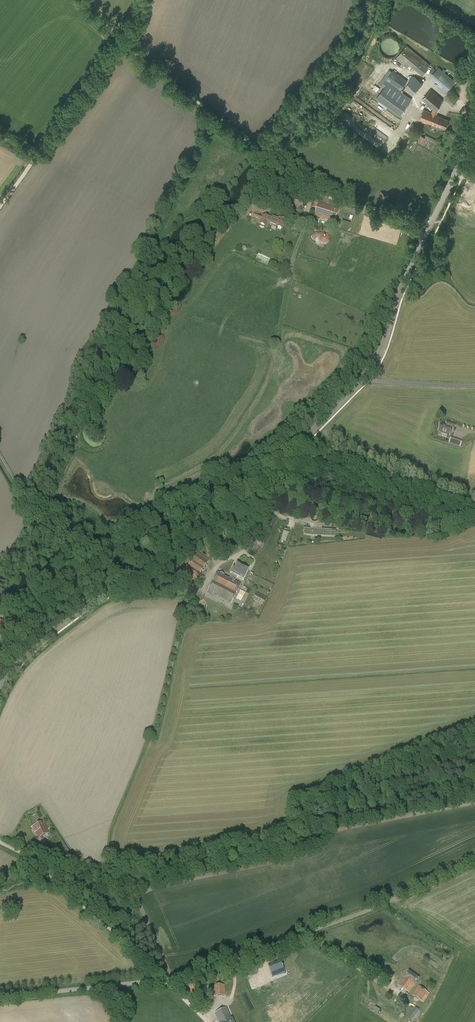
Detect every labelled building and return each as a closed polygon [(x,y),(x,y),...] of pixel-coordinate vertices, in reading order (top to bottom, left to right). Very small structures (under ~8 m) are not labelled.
[(380,51),(380,52),(381,52),(381,53),(382,54),(382,55),(383,55),(384,56),(385,56),(385,57),(386,57),(387,57),(388,58),(389,58),(390,58),(391,58),(392,57),(393,57),(394,57),(395,56),(396,56),(396,55),(397,54),(398,53),(399,52),(399,51),(400,50),(400,49),(400,48),(400,47),(400,46),(400,45),(399,44),(399,43),(398,42),(398,41),(397,41),(397,40),(396,40),(395,39),(394,38),(393,38),(392,38),(391,37),(390,37),(389,37),(388,37),(387,37),(386,38),(385,38),(384,39),(383,40),(382,40),(381,41),(381,42),(380,43),(380,44),(379,45),(379,46),(379,47),(379,48),(379,49),(380,50),(380,51)] [(410,71),(413,67),(422,75),(430,65),(407,45),(396,58),(404,65),(410,71)] [(439,87),(438,88),(445,94),(455,82),(439,67),(430,77),(438,83),(437,85),(439,87)] [(392,71),(389,69),(380,82),(382,84),(381,86),(384,88),(376,98),(400,116),(412,99),(401,90),(407,81),(393,70),(392,71)] [(411,81),(405,87),(413,94),(423,83),(415,76),(414,77),(412,75),(409,79),(411,81)] [(421,116),(434,121),(433,124),(432,125),(432,126),(437,128),(438,126),(445,129),(448,120),(436,115),(442,99),(431,89),(422,99),(433,109),(432,113),(424,110),(421,116)] [(382,114),(365,104),(361,110),(365,113),(367,110),(379,117),(382,114)] [(432,125),(433,124),(434,121),(421,116),(420,120),(432,125)] [(391,147),(389,151),(393,154),(401,139),(396,137),(390,147),(391,147)] [(377,199),(386,204),(390,196),(381,192),(377,199)] [(296,197),(294,202),(293,207),(302,210),(305,199),(299,198),(296,197)] [(294,202),(285,199),(283,205),(290,208),(290,209),(288,209),(287,213),(291,214),(293,208),(292,208),(292,207),(293,207),(294,202)] [(318,203),(312,221),(318,223),(320,218),(334,223),(338,209),(318,203)] [(293,221),(298,223),(301,212),(296,210),(293,221)] [(278,228),(282,229),(286,220),(280,218),(280,219),(270,215),(269,218),(263,215),(262,217),(255,214),(253,218),(261,221),(259,225),(260,225),(260,226),(260,227),(263,228),(264,228),(264,227),(267,228),(269,224),(272,225),(272,223),(279,226),(278,228)] [(317,238),(320,238),(320,241),(322,243),(325,244),(328,242),(328,235),(319,233),(319,234),(316,233),(311,237),(314,241),(317,238)] [(450,422),(449,426),(442,423),(439,431),(450,435),(452,427),(455,428),(457,425),(450,422)] [(463,441),(451,437),(449,443),(460,447),(463,441)] [(304,528),(303,535),(311,534),(311,531),(315,532),(315,535),(331,536),(332,530),(326,530),(326,531),(325,531),(325,530),(322,529),(322,527),(322,528),(322,527),(323,527),(331,527),(332,524),(329,523),(326,522),(323,521),(320,520),(319,520),(318,521),(317,521),(317,522),(317,524),(316,524),(312,524),(312,523),(311,523),(311,520),(311,519),(310,519),(304,517),(303,517),(302,517),(302,518),(300,523),(300,524),(301,524),(309,525),(310,526),(310,527),(310,529),(304,528)] [(289,533),(284,531),(280,540),(285,542),(289,533)] [(183,573),(195,581),(209,561),(198,553),(183,573)] [(245,576),(248,570),(236,564),(234,569),(233,568),(230,574),(231,575),(230,579),(217,572),(208,591),(231,603),(241,584),(235,581),(237,577),(243,581),(245,576)] [(43,822),(32,827),(35,832),(38,838),(39,841),(43,839),(42,836),(48,833),(43,822)] [(27,847),(33,851),(37,845),(31,841),(27,847)] [(281,964),(269,969),(272,974),(271,974),(273,979),(277,978),(277,976),(277,977),(278,977),(282,975),(284,974),(283,971),(284,970),(281,964)] [(408,971),(404,977),(404,978),(399,986),(409,992),(414,984),(415,985),(419,978),(408,971)] [(228,973),(219,976),(221,981),(230,977),(228,973)] [(237,996),(236,990),(234,990),(234,981),(226,982),(227,996),(226,996),(226,999),(231,999),(231,997),(237,996)] [(188,985),(193,996),(200,993),(194,982),(188,985)] [(212,986),(213,997),(225,996),(225,985),(222,985),(222,982),(215,983),(215,985),(212,986)] [(413,995),(422,1001),(428,992),(418,986),(413,995)] [(200,1003),(203,1009),(212,1004),(209,998),(200,1003)] [(214,1013),(218,1021),(233,1021),(231,1018),(231,1019),(226,1008),(214,1013)] [(418,1011),(415,1009),(408,1018),(411,1020),(418,1011)]
